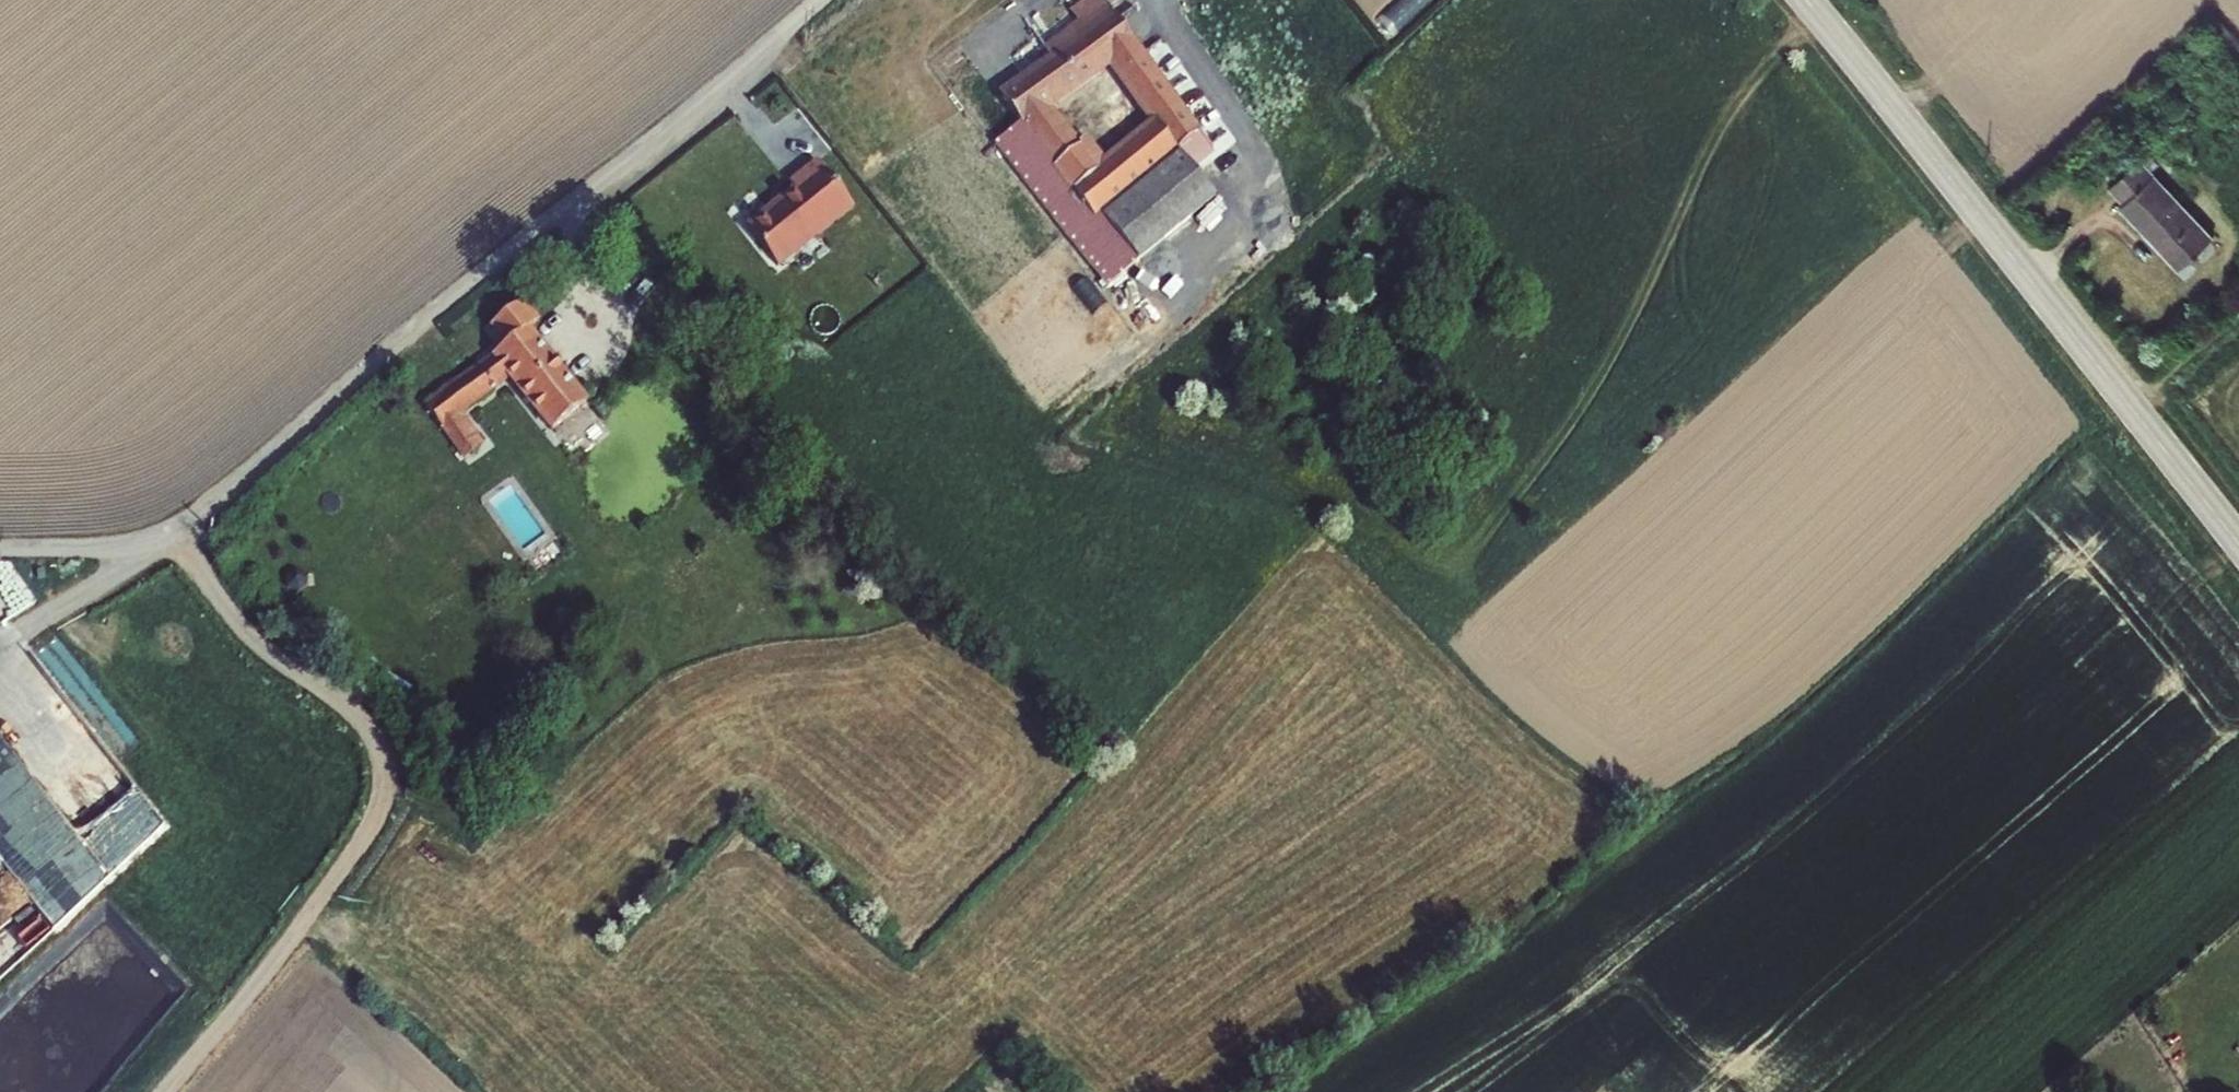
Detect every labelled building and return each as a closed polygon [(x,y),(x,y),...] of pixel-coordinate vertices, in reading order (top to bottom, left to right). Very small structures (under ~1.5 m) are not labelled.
[(1094,298),(1207,212),(1183,179),(1208,161),(1086,0),(1077,0),(1060,12),(1073,29),(1035,58),(1045,71),(990,113),(1022,155),(1003,168),(1064,249),(1060,252),(1094,298)] [(2165,269),(2204,239),(2142,157),(2108,181),(2121,200),(2114,204),(2165,269)] [(753,218),(732,235),(763,274),(839,214),(803,169),(776,191),(780,196),(766,207),(768,210),(755,220),(753,218)] [(766,207),(753,218),(755,220),(768,210),(766,207)] [(496,361),(418,420),(464,481),(483,466),(453,426),(502,389),(544,445),(576,421),(518,344),(528,337),(512,317),(481,341),(496,361)] [(110,877),(16,763),(0,776),(0,840),(14,828),(35,853),(33,855),(53,879),(35,894),(56,920),(110,877)]
